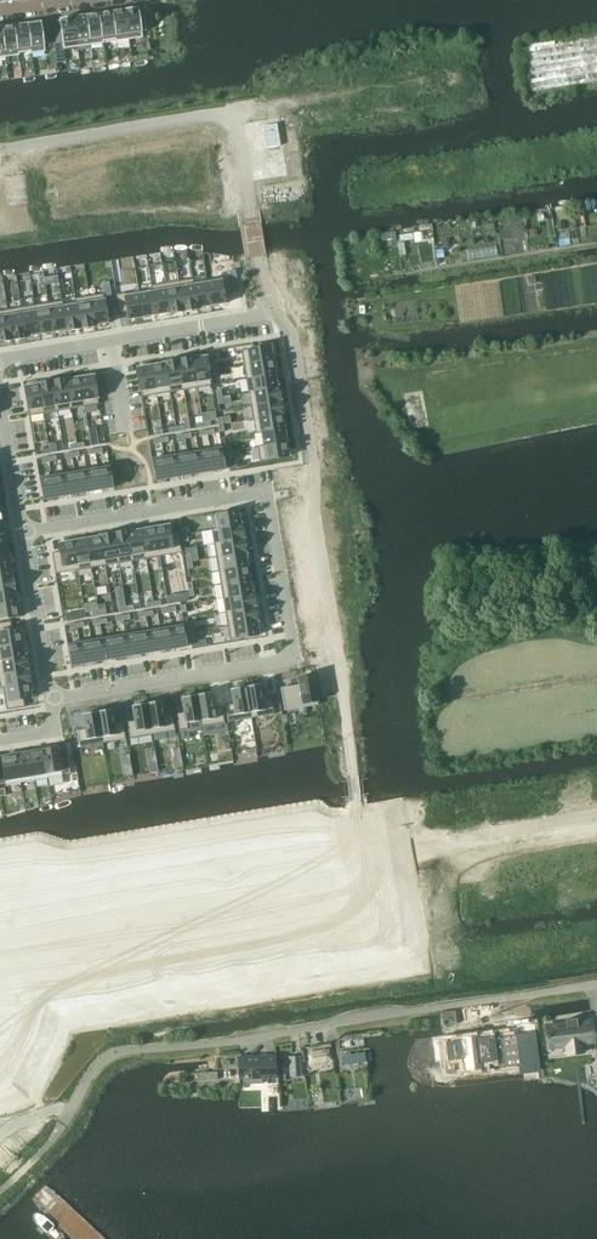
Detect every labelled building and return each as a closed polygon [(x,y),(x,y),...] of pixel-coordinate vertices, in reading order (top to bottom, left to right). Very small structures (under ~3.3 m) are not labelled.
[(138,7),(125,9),(130,39),(143,37),(142,31),(147,30),(145,15),(140,16),(139,7),(138,7)] [(117,41),(130,39),(125,9),(112,11),(116,38),(117,41)] [(116,38),(112,11),(99,13),(103,40),(116,38)] [(86,15),(91,45),(104,43),(103,40),(99,13),(86,15)] [(73,17),(78,47),(91,45),(86,15),(73,17)] [(57,42),(55,43),(57,62),(66,61),(64,48),(78,47),(73,17),(60,18),(60,20),(61,25),(62,31),(62,36),(63,41),(57,42)] [(42,21),(28,23),(32,50),(31,50),(32,53),(46,51),(45,44),(44,39),(43,33),(43,28),(42,22),(42,21)] [(31,50),(32,50),(28,23),(15,25),(19,52),(31,50)] [(19,52),(15,25),(2,27),(6,57),(19,55),(20,55),(19,52)] [(532,91),(596,81),(596,33),(524,45),(532,91)] [(24,174),(9,177),(13,198),(27,196),(24,174)] [(564,221),(556,223),(557,230),(565,229),(564,221)] [(536,228),(528,229),(529,236),(537,235),(536,228)] [(412,232),(399,235),(400,240),(404,240),(404,241),(413,239),(412,232)] [(449,238),(442,239),(443,247),(450,246),(449,238)] [(294,257),(271,262),(272,269),(295,264),(294,257)] [(297,289),(303,288),(299,266),(292,268),(297,289)] [(220,280),(208,282),(212,305),(226,303),(224,295),(232,294),(231,289),(231,284),(230,280),(229,275),(220,277),(220,280)] [(535,275),(528,277),(529,284),(536,283),(535,275)] [(194,278),(179,281),(184,311),(199,309),(198,308),(194,284),(195,284),(194,278)] [(179,281),(165,283),(170,312),(170,313),(170,314),(184,311),(179,281)] [(195,284),(194,284),(198,308),(212,305),(208,282),(195,284)] [(165,283),(151,285),(152,291),(153,291),(156,315),(170,313),(170,312),(165,283)] [(152,291),(139,293),(143,317),(156,315),(153,291),(152,291)] [(104,293),(90,296),(95,325),(109,323),(107,315),(107,310),(106,305),(105,301),(104,296),(104,293)] [(126,293),(116,294),(120,312),(127,311),(129,319),(143,317),(139,293),(126,295),(126,293)] [(90,296),(75,298),(76,304),(77,304),(81,328),(95,326),(95,325),(90,296)] [(63,300),(49,303),(54,332),(66,330),(67,330),(63,306),(64,306),(63,300)] [(49,303),(35,305),(40,334),(54,332),(49,303)] [(64,306),(63,306),(67,330),(66,330),(67,331),(81,328),(77,304),(76,304),(64,306)] [(35,305),(21,307),(26,336),(27,336),(40,334),(35,305)] [(21,307),(7,309),(12,340),(27,337),(27,336),(26,336),(21,307)] [(0,311),(0,342),(12,340),(7,309),(0,311)] [(271,345),(242,350),(244,364),(273,359),(271,345)] [(194,358),(193,358),(198,387),(212,385),(207,355),(194,358)] [(193,357),(179,359),(184,389),(198,387),(193,358),(194,358),(193,357)] [(179,359),(165,361),(165,363),(165,362),(170,392),(184,389),(179,359)] [(273,359),(244,364),(246,378),(276,373),(273,359)] [(165,363),(151,365),(156,394),(170,392),(165,362),(165,363)] [(151,365),(137,367),(142,396),(156,394),(151,365)] [(276,373),(246,378),(249,391),(278,387),(278,386),(276,373)] [(94,374),(80,377),(85,406),(99,404),(94,374)] [(67,379),(71,408),(85,406),(80,377),(67,379)] [(67,378),(52,380),(57,411),(71,408),(67,379),(67,378)] [(52,380),(38,383),(38,384),(39,384),(43,413),(57,411),(52,380)] [(38,384),(25,386),(30,415),(43,413),(39,384),(38,384)] [(278,387),(249,391),(251,405),(281,400),(279,386),(278,386),(278,387)] [(281,400),(251,405),(253,419),(283,414),(283,415),(284,415),(281,400)] [(283,414),(253,419),(256,433),(261,432),(285,428),(283,415),(283,414)] [(285,428),(261,432),(263,445),(264,446),(287,442),(285,428)] [(263,445),(258,446),(260,461),(290,456),(287,442),(264,446),(263,445)] [(222,447),(211,449),(214,470),(226,468),(222,447)] [(211,449),(199,451),(202,472),(214,470),(211,449)] [(199,451),(187,453),(191,474),(202,472),(199,451)] [(187,453),(176,455),(179,476),(191,474),(187,453)] [(176,455),(164,457),(167,478),(179,476),(176,455)] [(164,457),(152,459),(156,480),(167,478),(164,457)] [(233,458),(228,459),(229,466),(236,465),(235,457),(233,458)] [(110,466),(99,468),(102,489),(114,487),(110,466)] [(99,468),(87,470),(90,491),(102,489),(99,468)] [(87,470),(75,472),(79,493),(90,491),(87,470)] [(75,472),(63,474),(67,495),(79,493),(75,472)] [(63,474),(52,476),(55,497),(67,495),(63,474)] [(52,476),(40,478),(44,499),(55,497),(52,476)] [(353,516),(351,503),(326,507),(328,520),(353,516)] [(215,528),(212,529),(242,524),(241,524),(239,510),(212,515),(215,528)] [(169,524),(156,527),(160,556),(182,552),(179,531),(171,532),(169,524)] [(242,524),(212,529),(214,543),(245,538),(242,524)] [(156,527),(142,529),(147,558),(160,556),(156,527)] [(128,530),(133,560),(147,558),(142,529),(129,531),(128,530)] [(128,530),(114,532),(119,563),(133,560),(128,530)] [(114,532),(100,535),(105,565),(119,563),(114,532)] [(100,536),(87,538),(92,567),(105,565),(100,535),(100,536)] [(0,538),(0,552),(9,550),(7,537),(0,538)] [(87,538),(73,540),(78,570),(92,567),(87,538)] [(245,538),(214,543),(217,557),(247,552),(245,538)] [(60,551),(52,552),(56,573),(78,570),(73,540),(59,543),(60,551)] [(347,545),(333,548),(336,565),(349,562),(347,545)] [(0,552),(0,566),(11,564),(9,550),(0,552)] [(247,552),(217,557),(219,570),(248,565),(246,552),(247,552)] [(0,566),(0,579),(13,577),(11,564),(0,566)] [(248,565),(219,570),(221,584),(251,579),(248,565)] [(0,579),(0,593),(16,590),(13,577),(0,579)] [(251,579),(221,584),(223,598),(254,593),(254,592),(253,592),(251,579)] [(0,593),(0,606),(18,603),(16,590),(0,593)] [(254,593),(223,598),(226,611),(256,606),(254,593)] [(20,616),(18,603),(0,606),(0,620),(20,616)] [(256,606),(226,611),(228,625),(259,620),(256,606)] [(80,611),(66,614),(67,620),(81,618),(80,611)] [(259,620),(228,625),(230,639),(260,634),(258,621),(259,621),(259,620)] [(0,623),(0,645),(23,641),(21,627),(12,629),(11,621),(0,623)] [(185,628),(172,630),(175,648),(188,646),(185,628)] [(172,630),(161,632),(164,650),(175,648),(172,630)] [(161,632),(149,633),(153,652),(164,650),(161,632)] [(149,633),(138,635),(141,654),(153,652),(149,633)] [(138,635),(126,637),(130,655),(141,654),(138,635)] [(126,637),(115,639),(118,657),(130,655),(126,637)] [(115,639),(104,641),(107,659),(118,657),(115,639)] [(25,655),(23,641),(0,645),(0,659),(25,655)] [(104,641),(92,643),(95,661),(107,659),(104,641)] [(92,643),(81,645),(84,663),(95,661),(92,643)] [(81,645),(68,647),(71,665),(84,663),(81,645)] [(0,659),(0,674),(29,669),(26,654),(25,655),(0,659)] [(0,674),(0,684),(1,688),(4,688),(4,687),(30,683),(31,683),(29,669),(0,674)] [(300,684),(281,688),(285,710),(296,708),(295,704),(318,701),(314,675),(313,675),(313,674),(306,675),(306,676),(304,676),(304,679),(299,680),(300,684)] [(30,683),(4,687),(4,688),(7,709),(25,706),(24,698),(32,697),(30,683)] [(262,683),(246,686),(252,718),(275,714),(272,697),(264,698),(262,683)] [(234,703),(226,705),(229,722),(248,718),(252,718),(246,686),(243,687),(231,688),(234,703)] [(212,692),(197,694),(201,720),(202,726),(225,722),(222,705),(215,707),(212,692)] [(184,712),(176,713),(179,730),(189,728),(188,723),(201,720),(197,694),(182,697),(184,712)] [(163,700),(148,702),(153,734),(176,730),(173,714),(165,715),(163,700)] [(135,720),(127,721),(130,738),(153,734),(148,702),(132,705),(135,720)] [(113,708),(98,711),(103,743),(126,739),(124,722),(116,723),(113,708)] [(85,728),(78,730),(80,746),(103,743),(98,711),(83,713),(85,728)] [(180,746),(171,748),(173,759),(182,757),(180,746)] [(58,747),(44,749),(49,777),(62,775),(58,747)] [(256,747),(248,749),(250,756),(257,755),(256,747)] [(44,749),(30,752),(35,780),(49,777),(44,749)] [(155,750),(147,752),(150,772),(158,771),(155,750)] [(30,752),(16,754),(21,782),(35,780),(30,752)] [(130,753),(122,755),(126,776),(133,775),(130,753)] [(16,754),(2,756),(3,764),(4,769),(5,773),(6,778),(7,783),(7,784),(21,782),(16,754)] [(68,758),(61,759),(63,774),(71,772),(68,758)] [(566,1023),(546,1025),(547,1035),(547,1038),(548,1038),(548,1043),(566,1041),(568,1054),(584,1052),(582,1039),(594,1038),(594,1032),(594,1029),(593,1029),(592,1019),(577,1021),(577,1018),(566,1019),(566,1023)] [(537,1032),(529,1033),(531,1050),(539,1049),(537,1032)] [(462,1040),(447,1042),(449,1061),(465,1059),(466,1070),(483,1068),(482,1061),(493,1060),(492,1053),(498,1052),(500,1066),(500,1067),(515,1065),(514,1054),(519,1054),(518,1049),(520,1049),(519,1035),(500,1037),(500,1035),(479,1037),(462,1039),(462,1040)] [(352,1038),(337,1040),(338,1048),(353,1046),(352,1038)] [(329,1049),(310,1052),(311,1063),(330,1060),(329,1049)] [(365,1052),(343,1055),(344,1065),(366,1061),(367,1061),(365,1052)] [(275,1055),(239,1056),(239,1083),(263,1083),(263,1074),(268,1074),(268,1082),(279,1082),(278,1071),(276,1072),(275,1055)] [(300,1055),(289,1056),(291,1076),(302,1075),(300,1055)] [(208,1072),(208,1080),(218,1079),(218,1072),(208,1072)]
